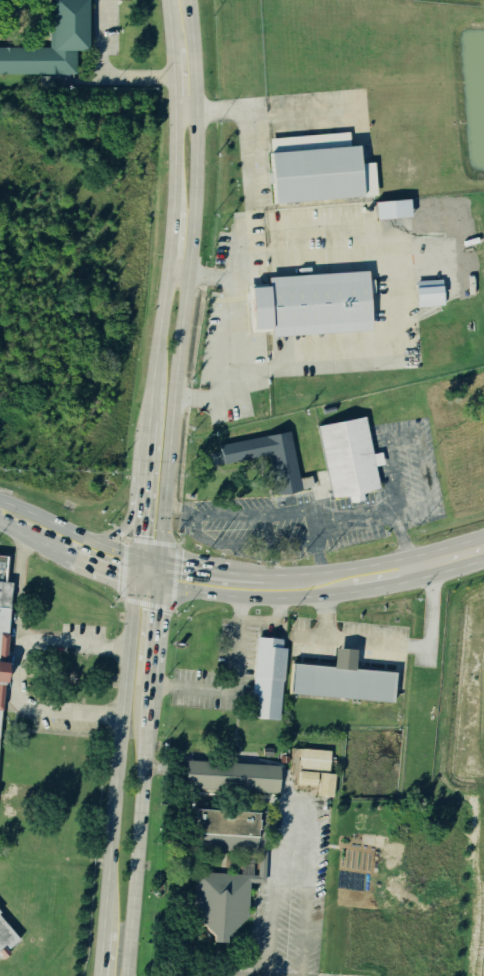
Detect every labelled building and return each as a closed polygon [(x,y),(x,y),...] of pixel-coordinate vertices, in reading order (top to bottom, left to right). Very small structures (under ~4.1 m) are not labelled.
[(76,74),(0,74),(0,46),(49,46),(49,0),(87,0),(87,49),(76,49),(76,74)] [(264,133),(345,128),(355,143),(355,159),(370,156),(373,196),(267,203),(264,133)] [(375,203),(408,200),(410,216),(377,219),(375,203)] [(259,274),(363,267),(368,321),(365,328),(264,335),(243,329),(241,286),(264,283),(259,274)] [(415,289),(416,308),(442,307),(442,282),(419,282),(419,289),(415,289)] [(311,425),(328,497),(343,494),(348,500),(361,500),(363,490),(375,483),(372,463),(384,464),(377,450),(369,450),(362,415),(311,425)] [(285,429),(300,487),(278,494),(268,453),(218,461),(217,441),(285,429)] [(1,711),(0,723),(0,581),(12,582),(1,711)] [(257,637),(283,639),(283,648),(287,648),(284,680),(283,680),(279,720),(250,717),(257,637)] [(293,663),(334,667),(336,647),(356,649),(354,668),(394,672),(391,702),(290,693),(293,663)] [(263,748),(273,749),(272,757),(263,757),(263,748)] [(301,749),(330,752),(329,772),(300,769),(301,749)] [(187,761),(280,767),(278,793),(185,786),(187,761)] [(300,771),(316,773),(315,787),(298,785),(300,771)] [(320,774),(334,775),(332,798),(318,797),(320,774)] [(250,875),(247,918),(226,937),(225,943),(213,943),(213,937),(193,913),(196,872),(250,875)] [(19,940),(0,957),(0,917),(19,940)]
